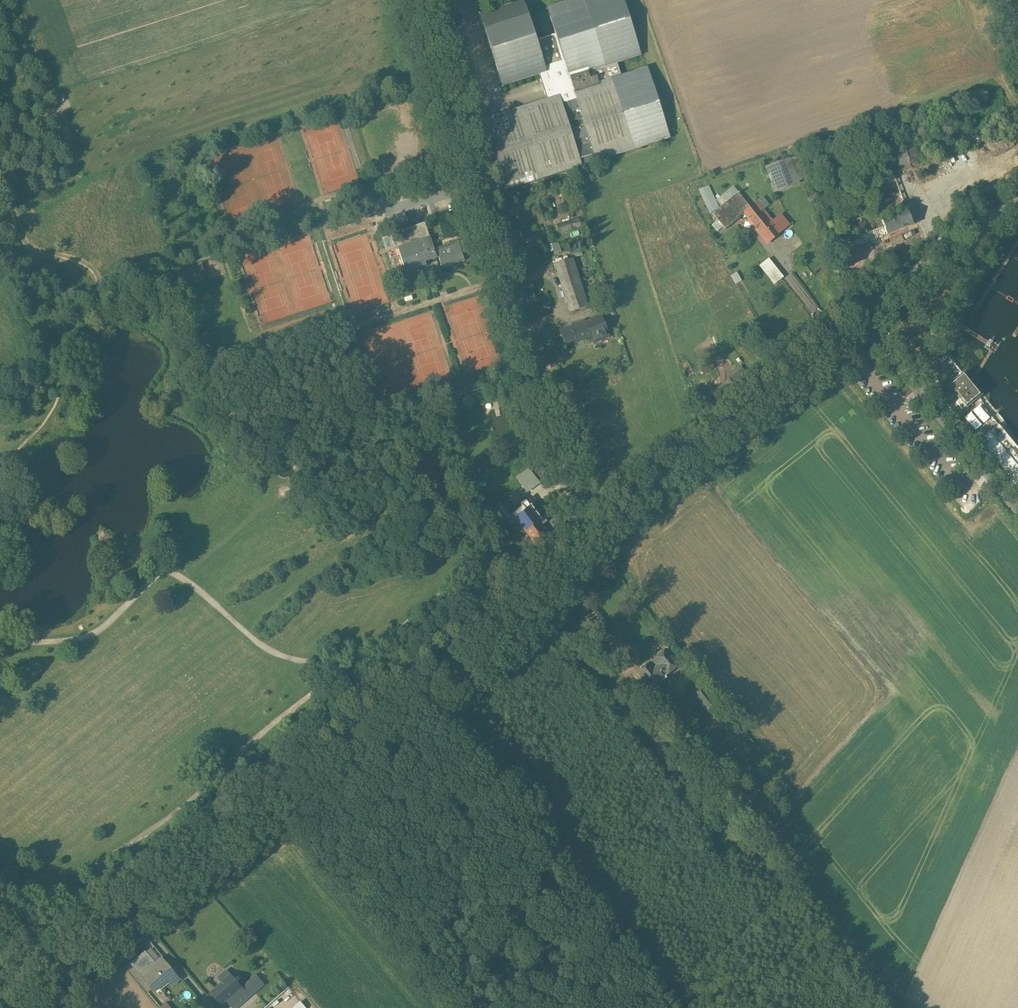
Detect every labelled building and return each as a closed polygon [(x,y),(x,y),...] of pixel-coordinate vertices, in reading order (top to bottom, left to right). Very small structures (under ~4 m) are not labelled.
[(582,166),(595,162),(670,138),(648,67),(621,76),(617,63),(641,55),(623,0),(569,0),(547,7),(555,35),(536,41),(524,1),(480,15),(503,87),(539,75),(547,100),(483,120),(505,191),(582,167),(582,166)] [(886,156),(880,141),(873,143),(877,154),(883,171),(885,170),(890,168),(886,156)] [(929,141),(905,147),(905,149),(911,167),(935,160),(932,151),(933,150),(932,149),(931,150),(929,141)] [(905,149),(886,156),(890,168),(892,172),(893,174),(911,167),(905,149)] [(789,159),(765,168),(773,191),(798,181),(789,159)] [(893,176),(869,185),(874,197),(863,201),(868,215),(877,212),(880,219),(906,209),(893,176)] [(770,223),(758,209),(761,206),(757,201),(749,207),(737,193),(712,213),(725,229),(744,214),(767,242),(778,233),(770,223)] [(906,209),(880,219),(883,228),(886,235),(912,225),(906,209)] [(780,215),(770,223),(778,233),(788,225),(780,215)] [(577,217),(557,224),(559,232),(580,225),(577,217)] [(425,224),(394,233),(399,246),(398,249),(430,239),(425,224)] [(883,228),(846,241),(848,248),(886,235),(883,228)] [(430,239),(398,249),(406,272),(425,266),(425,267),(426,266),(425,261),(439,257),(442,268),(465,261),(458,242),(434,250),(430,239)] [(560,242),(553,244),(556,254),(563,252),(560,242)] [(761,265),(776,284),(786,277),(771,257),(761,265)] [(572,258),(555,263),(570,312),(587,307),(572,258)] [(602,317),(586,323),(591,336),(593,341),(598,339),(599,341),(609,337),(602,317)] [(585,321),(560,331),(566,346),(591,336),(586,323),(585,321)] [(931,374),(926,369),(922,373),(926,378),(931,374)] [(966,376),(964,375),(960,375),(959,378),(950,386),(961,398),(956,402),(962,409),(975,398),(977,397),(979,394),(978,392),(976,390),(967,379),(966,376)] [(950,398),(944,390),(938,395),(945,402),(950,398)] [(570,391),(562,394),(567,409),(575,407),(570,391)] [(998,425),(981,440),(1012,478),(1009,481),(1017,492),(1017,449),(998,425)] [(525,503),(518,493),(512,497),(515,501),(506,509),(510,514),(522,505),(521,505),(525,503)] [(525,503),(521,505),(522,505),(526,511),(536,504),(531,498),(525,503)] [(526,511),(524,512),(535,525),(535,526),(543,520),(548,516),(538,502),(536,504),(526,511)] [(543,520),(535,526),(535,525),(531,528),(533,532),(529,535),(532,539),(530,541),(536,549),(541,545),(542,547),(548,543),(547,541),(552,537),(543,525),(546,523),(543,520)] [(665,650),(663,652),(660,652),(657,655),(656,658),(652,661),(656,666),(664,677),(665,676),(677,665),(665,650)] [(652,670),(648,664),(639,672),(647,682),(658,695),(663,691),(658,685),(666,678),(665,676),(664,677),(656,666),(652,670)] [(690,687),(683,679),(676,686),(682,693),(690,687)] [(658,695),(647,682),(641,687),(652,700),(658,695)] [(705,708),(712,704),(705,691),(699,694),(705,708)] [(155,966),(145,954),(133,965),(143,976),(155,966)] [(180,979),(163,959),(155,966),(143,976),(142,976),(154,990),(166,979),(172,986),(180,979)] [(231,976),(210,994),(221,1006),(241,988),(231,976)] [(221,1006),(223,1007),(238,1007),(264,985),(256,976),(241,988),(221,1006)] [(274,983),(267,989),(275,998),(279,995),(278,993),(280,991),(274,983)]
